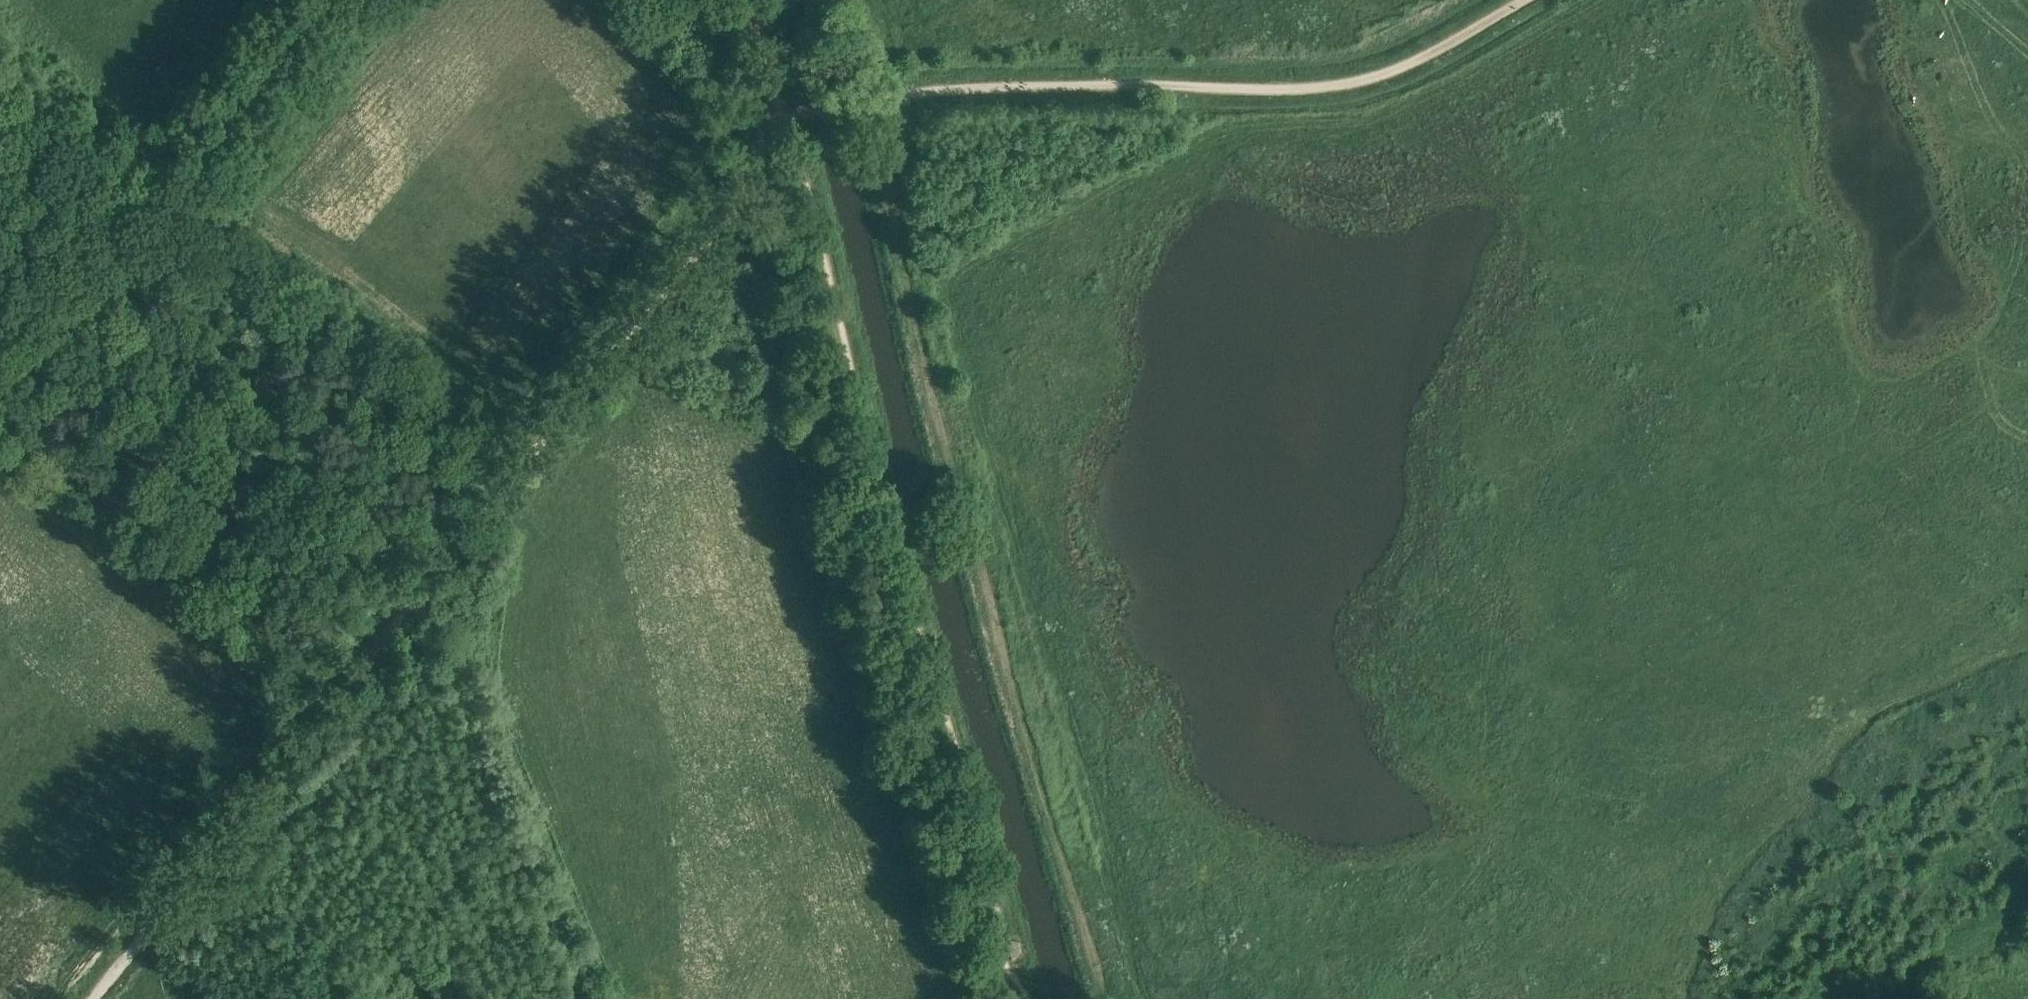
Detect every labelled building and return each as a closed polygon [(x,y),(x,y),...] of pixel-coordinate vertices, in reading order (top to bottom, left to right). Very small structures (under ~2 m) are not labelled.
[(759,11),(763,10),(770,1),(769,0),(756,0),(759,11)] [(500,429),(502,431),(504,429),(502,423),(493,415),(484,424),(495,434),(500,429)] [(1019,941),(1005,941),(1011,959),(1021,949),(1019,941)]
